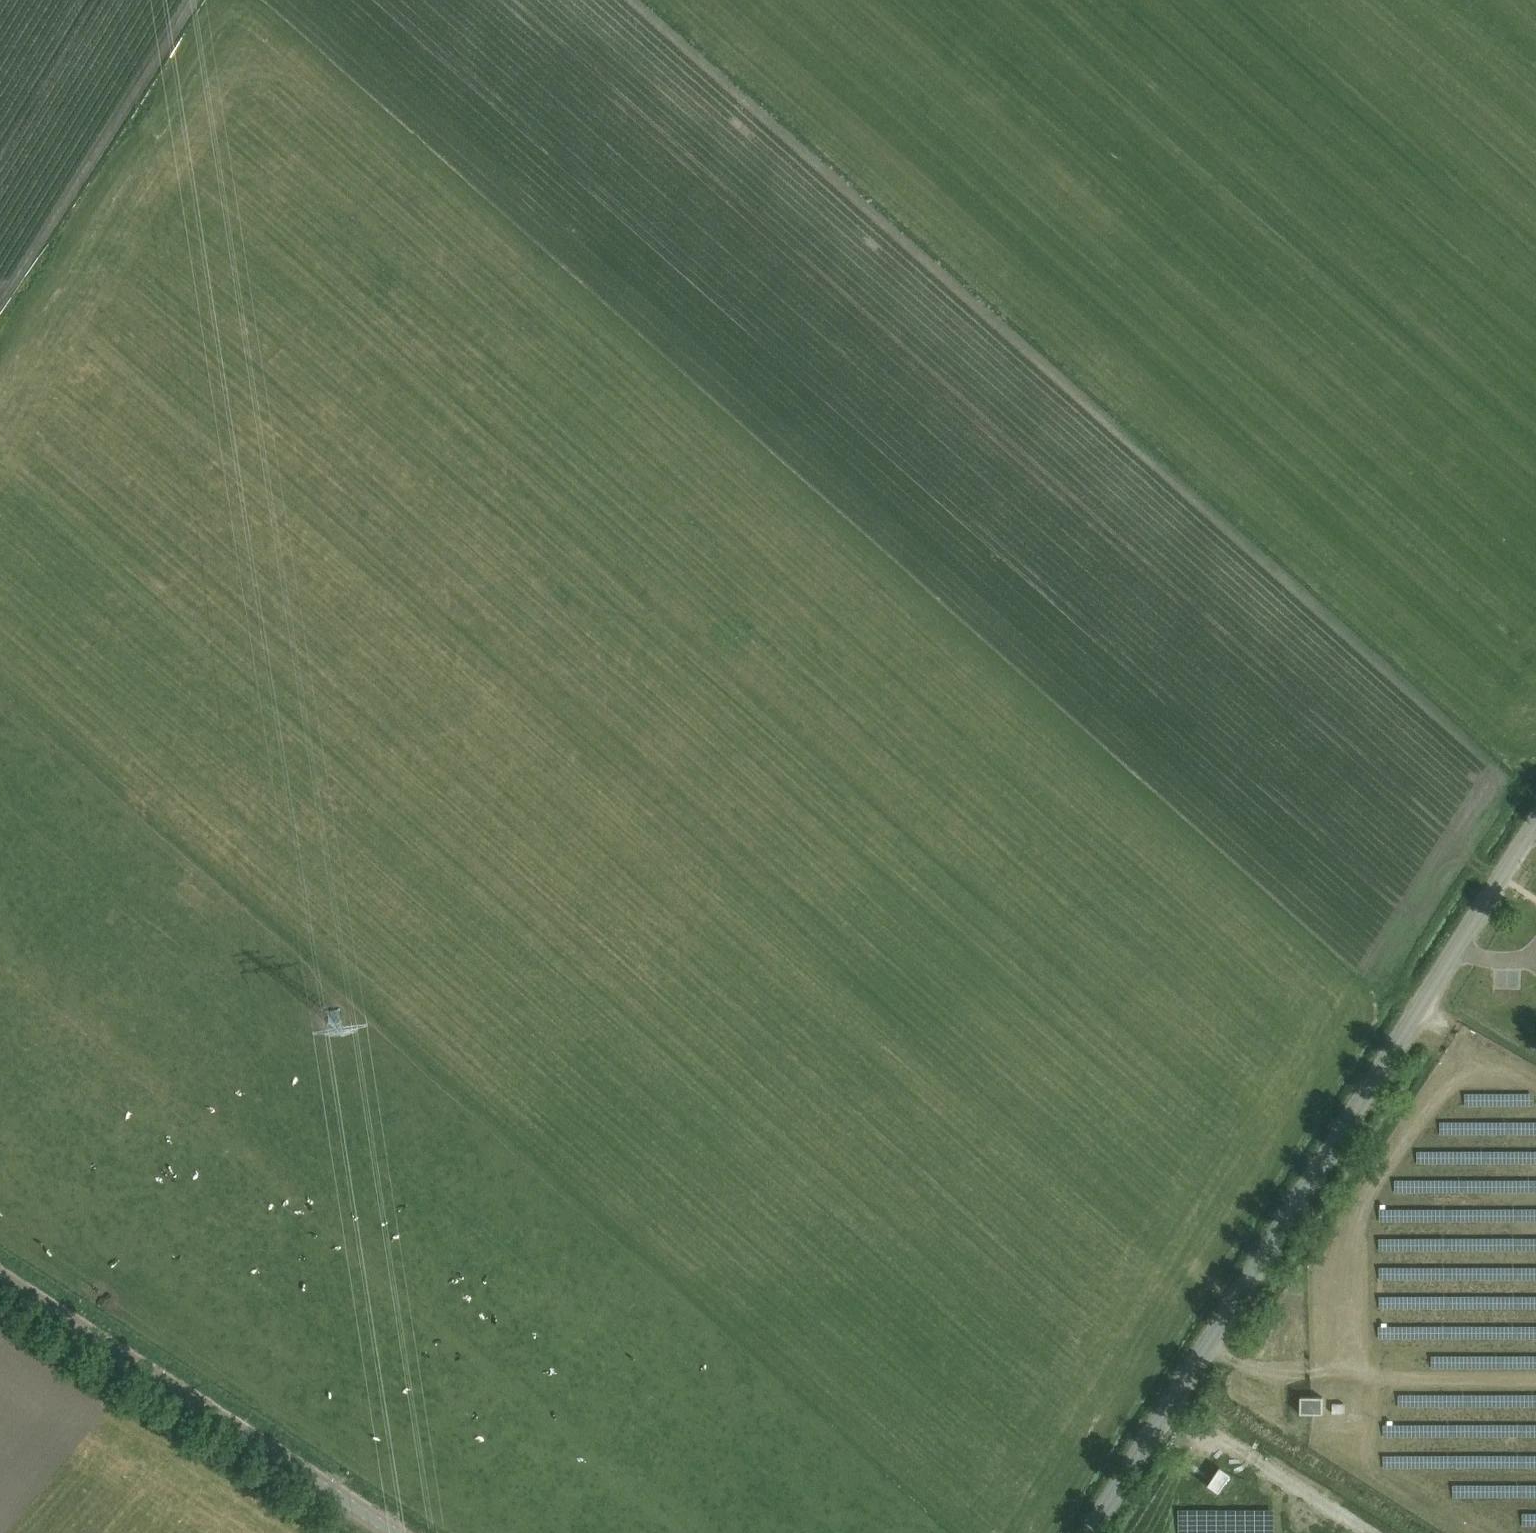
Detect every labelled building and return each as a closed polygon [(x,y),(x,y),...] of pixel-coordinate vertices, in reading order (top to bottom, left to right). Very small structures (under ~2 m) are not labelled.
[(1339,1401),(1311,1401),(1311,1413),(1339,1413),(1339,1401)] [(1206,1475),(1206,1492),(1229,1492),(1229,1475),(1206,1475)]
